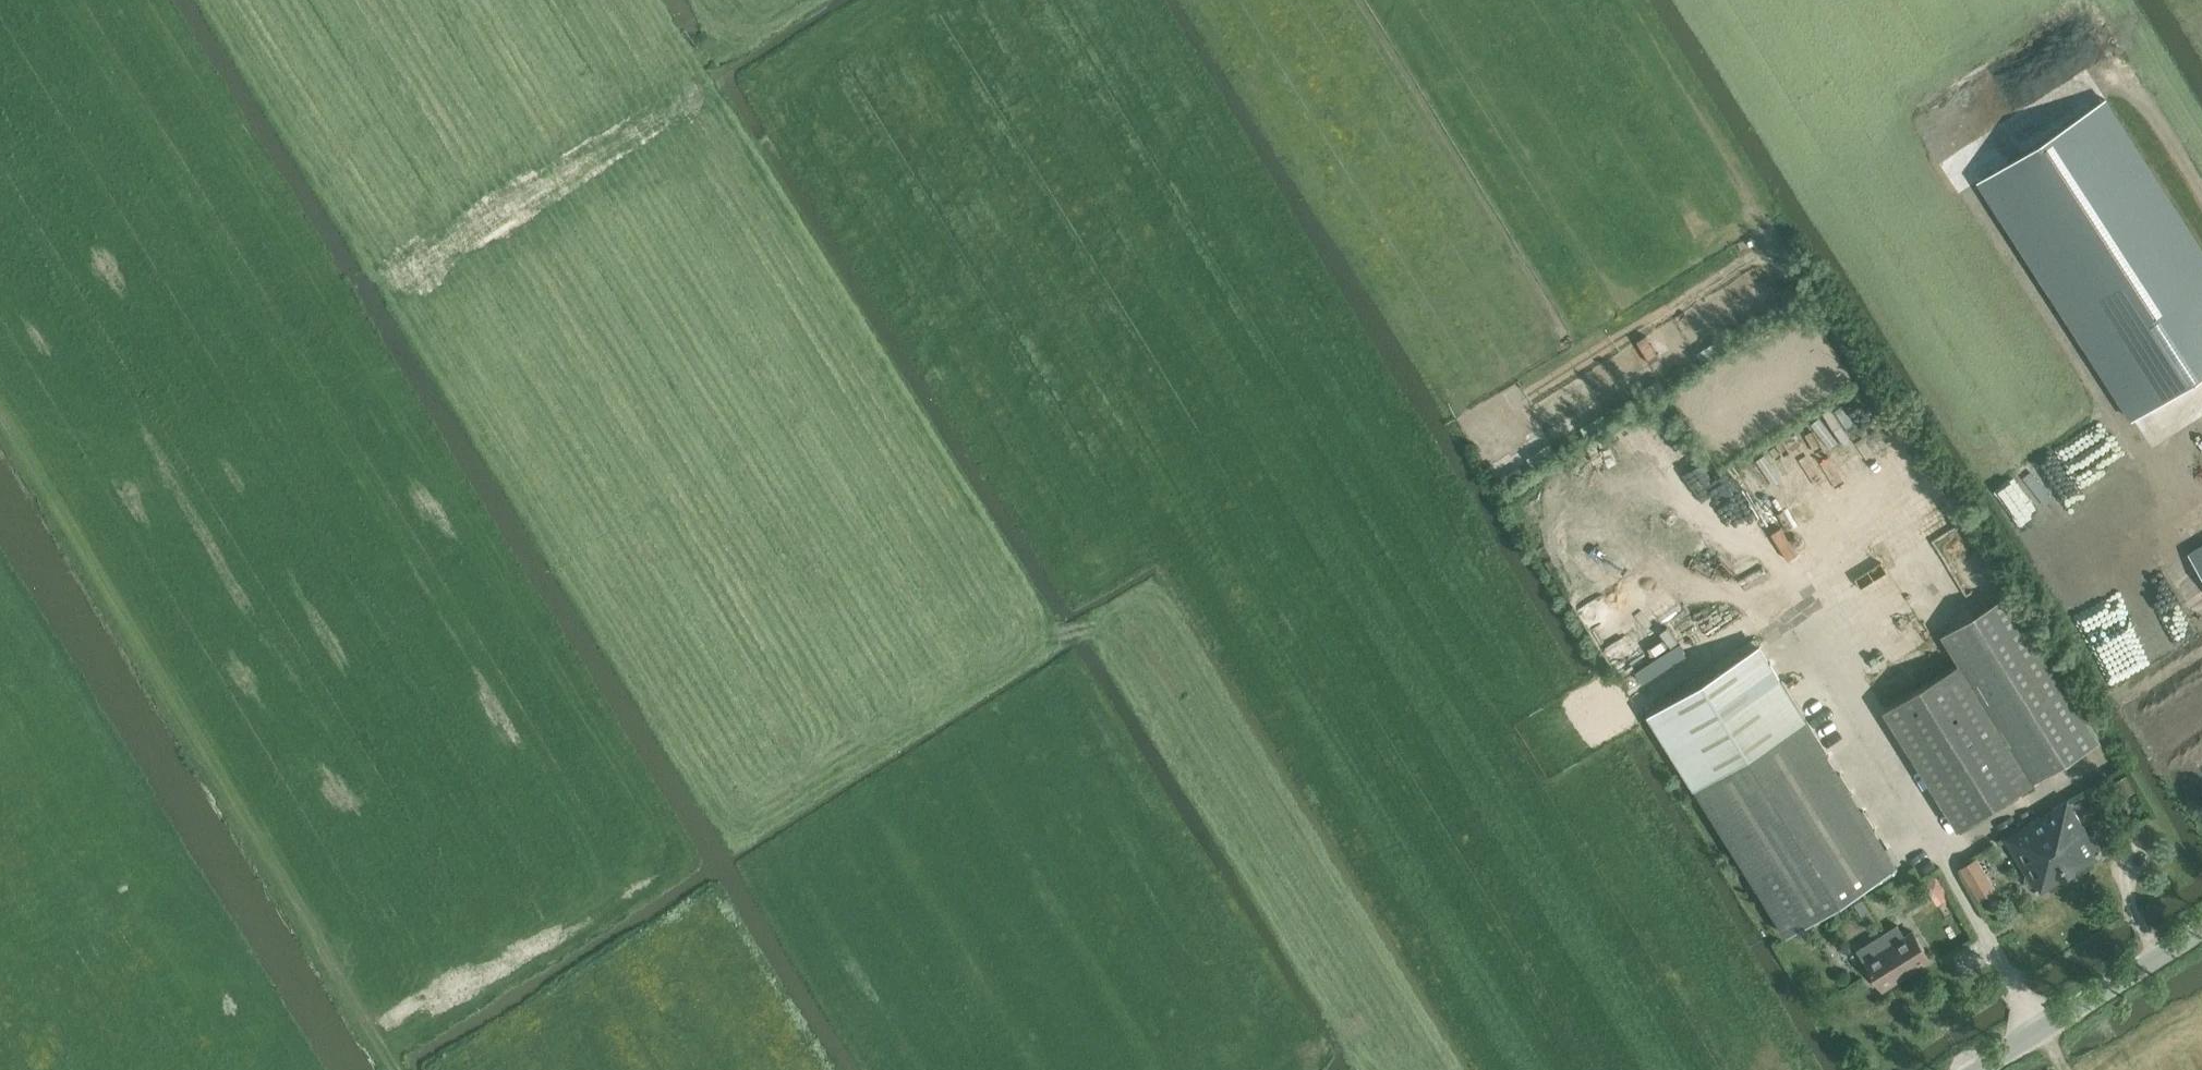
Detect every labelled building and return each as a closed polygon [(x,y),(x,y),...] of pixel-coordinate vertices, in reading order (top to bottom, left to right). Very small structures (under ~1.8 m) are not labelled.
[(1980,180),(2134,418),(2201,374),(2201,239),(2110,96),(1980,180)] [(1651,333),(1642,337),(1652,359),(1661,355),(1651,333)] [(1817,509),(1875,481),(1840,409),(1783,436),(1817,509)] [(1643,452),(1659,481),(1678,471),(1662,441),(1643,452)] [(1730,539),(1724,547),(1742,560),(1748,552),(1730,539)] [(2190,554),(2201,574),(2201,546),(2190,554)] [(1960,662),(1884,709),(1959,829),(2098,743),(2005,593),(1942,632),(1960,662)] [(1718,669),(1653,710),(1682,758),(1788,930),(1896,863),(1761,643),(1742,655),(1738,648),(1713,662),(1718,669)] [(2135,787),(2128,774),(2114,782),(2122,795),(2135,787)] [(2068,800),(2005,837),(2027,873),(2026,878),(2031,887),(2035,888),(2038,891),(2101,854),(2098,851),(2100,846),(2094,838),(2090,836),(2068,800)] [(1974,859),(1961,867),(1979,898),(1993,890),(1974,859)] [(1939,874),(1926,883),(1935,896),(1948,888),(1939,874)] [(1870,942),(1858,949),(1864,959),(1883,990),(1932,959),(1913,929),(1905,934),(1899,924),(1870,942)]
